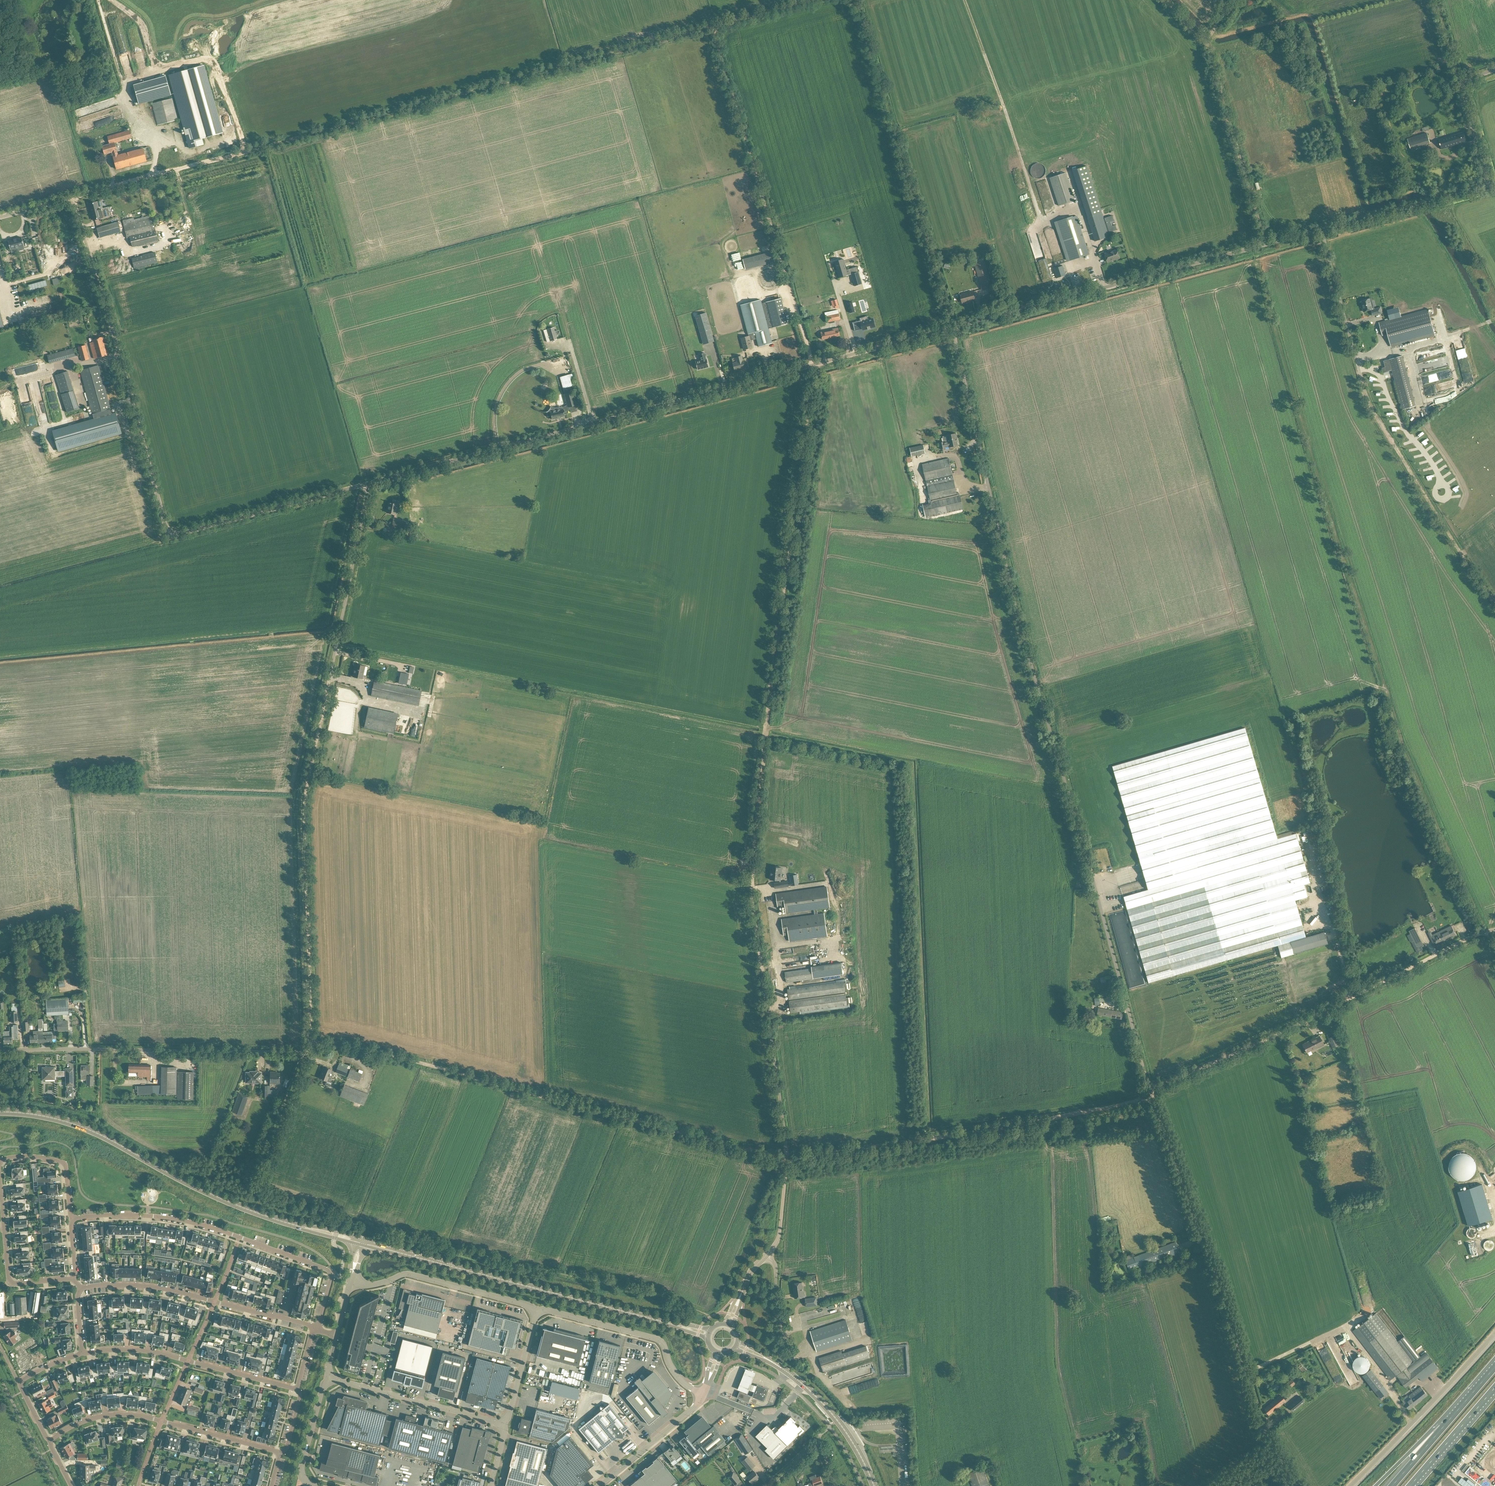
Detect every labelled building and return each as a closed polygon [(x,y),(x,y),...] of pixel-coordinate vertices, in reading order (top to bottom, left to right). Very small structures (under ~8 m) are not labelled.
[(203,65),(170,75),(190,148),(204,144),(202,139),(211,136),(222,133),(203,65)] [(166,76),(133,85),(139,104),(171,95),(166,76)] [(172,98),(152,103),(158,125),(178,120),(172,98)] [(155,145),(170,141),(166,129),(152,133),(155,145)] [(1464,132),(1459,134),(1439,139),(1441,144),(1442,149),(1466,141),(1464,132)] [(1411,149),(1430,143),(1427,133),(1408,139),(1411,149)] [(115,143),(120,142),(118,134),(107,137),(109,144),(102,146),(103,150),(105,154),(112,152),(116,169),(152,159),(151,154),(149,147),(118,155),(115,143)] [(1035,173),(1042,174),(1043,167),(1036,165),(1035,173)] [(1059,206),(1079,199),(1075,188),(1072,189),(1066,172),(1049,178),(1059,206)] [(101,200),(89,203),(93,220),(110,216),(108,207),(103,208),(101,200)] [(1088,217),(1095,241),(1109,236),(1102,213),(1088,217)] [(1112,215),(1105,218),(1109,232),(1117,230),(1115,225),(1112,226),(1111,221),(1114,220),(1112,215)] [(132,247),(158,240),(153,219),(150,220),(148,216),(134,220),(133,218),(122,221),(127,238),(130,237),(132,247)] [(1057,222),(1069,261),(1089,254),(1077,216),(1057,222)] [(119,222),(97,228),(99,238),(121,231),(119,222)] [(8,241),(10,250),(24,246),(22,237),(8,241)] [(1104,254),(1106,257),(1107,262),(1120,258),(1117,250),(1104,254)] [(134,268),(158,262),(155,252),(132,258),(134,268)] [(743,259),(745,269),(775,261),(772,252),(743,259)] [(835,261),(834,262),(839,278),(839,277),(851,273),(851,274),(855,286),(862,284),(857,266),(847,269),(844,259),(843,259),(843,260),(835,262),(835,261)] [(991,286),(990,281),(985,261),(975,264),(982,289),(991,286)] [(1063,265),(1053,269),(1057,278),(1066,275),(1063,265)] [(46,280),(29,285),(30,290),(47,286),(46,280)] [(975,299),(973,291),(960,295),(962,303),(975,299)] [(788,324),(781,298),(766,302),(772,327),(773,328),(788,324)] [(1373,315),(1375,315),(1382,313),(1381,307),(1374,309),(1374,307),(1372,307),(1370,301),(1372,301),(1372,298),(1370,299),(1362,301),(1364,308),(1363,308),(1364,311),(1372,309),(1373,315)] [(748,334),(751,333),(755,332),(755,333),(758,345),(772,342),(770,333),(768,328),(772,327),(766,302),(762,303),(761,300),(741,305),(748,333),(748,334)] [(1399,307),(1387,310),(1388,313),(1390,320),(1401,317),(1399,307)] [(1435,335),(1428,310),(1401,317),(1390,320),(1379,323),(1383,336),(1388,334),(1392,347),(1435,335)] [(704,344),(714,341),(706,313),(695,316),(704,344)] [(853,322),(853,323),(854,326),(861,324),(863,329),(863,330),(868,328),(868,329),(870,328),(870,329),(871,329),(870,328),(875,326),(873,318),(869,320),(861,322),(861,320),(853,322)] [(815,320),(808,322),(811,337),(818,335),(815,320)] [(554,327),(543,330),(547,342),(552,341),(553,341),(555,341),(555,340),(557,339),(554,327)] [(831,330),(821,332),(822,339),(832,337),(840,335),(839,330),(838,328),(830,329),(831,330)] [(752,347),(750,338),(749,336),(741,338),(743,345),(744,349),(752,347)] [(93,339),(93,342),(90,343),(94,359),(107,355),(102,337),(93,339)] [(1464,342),(1455,345),(1457,352),(1466,349),(1464,342)] [(85,345),(78,347),(82,361),(89,359),(85,345)] [(1415,353),(1417,360),(1437,354),(1435,347),(1415,353)] [(696,363),(696,364),(696,368),(697,368),(698,369),(709,367),(707,359),(706,359),(705,353),(704,353),(704,352),(701,353),(701,354),(700,354),(701,360),(696,362),(696,363)] [(49,364),(59,361),(56,353),(47,355),(49,364)] [(745,367),(744,362),(743,361),(742,356),(732,359),(733,363),(735,370),(745,367)] [(1394,378),(1408,374),(1403,356),(1394,358),(1389,359),(1384,361),(1387,371),(1392,369),(1394,378)] [(15,371),(17,377),(41,371),(39,365),(15,371)] [(80,370),(82,375),(93,414),(96,413),(106,410),(111,409),(98,365),(80,370)] [(68,371),(55,374),(66,412),(79,408),(68,371)] [(560,376),(563,388),(573,385),(569,374),(560,376)] [(1408,374),(1394,378),(1403,410),(1416,406),(1408,374)] [(1439,385),(1440,391),(1452,388),(1451,382),(1439,385)] [(576,405),(575,400),(572,392),(571,386),(563,388),(567,402),(568,407),(576,405)] [(563,409),(554,411),(550,408),(550,409),(549,410),(548,412),(547,412),(548,416),(551,415),(552,419),(556,418),(557,419),(561,418),(561,417),(565,416),(563,409)] [(112,414),(111,409),(106,410),(96,413),(97,418),(52,430),(58,451),(122,434),(116,413),(112,414)] [(958,441),(957,439),(956,433),(951,434),(946,435),(947,441),(939,443),(941,449),(945,448),(945,447),(949,446),(949,447),(953,446),(958,445),(957,441),(958,441)] [(923,445),(910,448),(912,456),(925,453),(923,445)] [(922,464),(931,500),(928,500),(929,503),(922,504),(926,518),(937,515),(963,509),(959,493),(957,493),(949,458),(922,464)] [(394,514),(396,505),(398,505),(399,501),(395,501),(395,500),(393,499),(392,501),(393,501),(393,503),(391,503),(390,502),(390,503),(388,502),(388,506),(389,507),(388,513),(394,514)] [(406,521),(398,520),(393,519),(392,528),(404,530),(406,521)] [(365,666),(361,665),(356,664),(353,677),(362,679),(365,666)] [(401,672),(399,683),(403,684),(403,683),(407,684),(409,674),(401,672)] [(419,706),(421,694),(422,692),(374,682),(371,696),(419,706)] [(398,714),(368,707),(364,727),(394,734),(398,714)] [(1245,728),(1117,765),(1112,766),(1144,874),(1276,836),(1245,728)] [(1278,945),(1278,946),(1282,958),(1294,954),(1328,944),(1324,932),(1306,937),(1295,900),(1308,897),(1304,884),(1310,883),(1296,833),(1293,834),(1292,831),(1276,836),(1144,874),(1148,889),(1124,896),(1149,983),(1278,945)] [(772,867),(771,879),(781,880),(782,868),(772,867)] [(788,881),(781,882),(782,887),(788,886),(788,885),(791,885),(798,884),(797,874),(790,875),(791,882),(788,882),(788,881)] [(791,941),(828,936),(824,913),(818,914),(817,909),(871,902),(868,880),(776,893),(778,908),(786,907),(787,913),(814,909),(815,914),(782,919),(784,935),(789,934),(791,941)] [(1469,918),(1463,905),(1459,898),(1456,899),(1454,900),(1458,908),(1460,907),(1465,918),(1463,919),(1466,925),(1471,923),(1468,918),(1469,918)] [(1456,934),(1454,930),(1452,925),(1449,927),(1450,929),(1439,934),(1438,932),(1433,935),(1429,936),(1434,945),(1436,943),(1437,944),(1456,934)] [(786,982),(791,981),(814,978),(812,968),(785,972),(786,982)] [(850,983),(846,983),(846,979),(789,986),(790,988),(787,989),(791,1013),(800,1012),(800,1014),(850,1007),(849,1003),(853,1003),(852,997),(846,997),(845,991),(851,990),(850,983)] [(1100,1001),(1111,1001),(1110,995),(1099,996),(1099,998),(1095,998),(1095,1005),(1100,1005),(1100,1001)] [(47,1015),(69,1014),(68,1000),(46,1002),(47,1015)] [(1123,1012),(1118,1011),(1098,1007),(1097,1014),(1117,1018),(1122,1019),(1123,1012)] [(68,1021),(57,1021),(58,1031),(69,1030),(68,1021)] [(4,1036),(4,1038),(4,1043),(13,1043),(12,1038),(15,1037),(15,1026),(10,1026),(10,1032),(4,1032),(4,1036)] [(43,1034),(43,1032),(43,1031),(43,1030),(33,1031),(33,1035),(30,1035),(30,1043),(31,1043),(39,1043),(38,1035),(43,1034)] [(55,1034),(47,1034),(47,1032),(43,1032),(43,1034),(38,1035),(39,1043),(53,1042),(53,1038),(55,1038),(55,1034)] [(1332,1048),(1333,1048),(1339,1045),(1334,1035),(1333,1032),(1327,1035),(1332,1048)] [(1303,1044),(1305,1049),(1307,1052),(1317,1047),(1317,1048),(1324,1045),(1319,1036),(1315,1038),(1315,1039),(1308,1042),(1303,1044)] [(150,1080),(151,1070),(151,1065),(129,1064),(129,1072),(138,1073),(138,1076),(139,1076),(139,1077),(143,1077),(143,1076),(147,1076),(147,1080),(150,1080)] [(87,1080),(87,1085),(94,1085),(94,1076),(89,1076),(89,1075),(89,1065),(81,1065),(81,1075),(81,1080),(87,1080)] [(362,1074),(350,1069),(339,1065),(336,1072),(340,1074),(359,1081),(360,1078),(362,1074)] [(51,1067),(51,1066),(45,1066),(45,1070),(43,1070),(43,1075),(43,1079),(55,1079),(55,1077),(58,1076),(66,1076),(66,1085),(67,1085),(67,1090),(66,1090),(67,1097),(74,1097),(73,1090),(73,1085),(73,1075),(73,1070),(54,1071),(54,1069),(55,1069),(54,1067),(51,1067)] [(330,1082),(334,1073),(333,1073),(334,1071),(331,1070),(331,1069),(324,1066),(324,1067),(325,1067),(322,1074),(321,1074),(319,1078),(321,1078),(321,1079),(322,1079),(327,1080),(330,1082)] [(177,1071),(177,1067),(162,1067),(162,1072),(161,1085),(161,1094),(177,1094),(177,1097),(177,1099),(193,1099),(193,1077),(194,1072),(177,1071)] [(253,1071),(251,1071),(250,1071),(250,1072),(250,1073),(246,1073),(246,1074),(246,1078),(246,1081),(246,1083),(255,1083),(261,1083),(261,1073),(257,1073),(258,1072),(253,1071)] [(270,1082),(280,1083),(280,1073),(274,1073),(274,1072),(270,1072),(270,1082)] [(1299,1077),(1302,1090),(1308,1088),(1305,1078),(1304,1076),(1299,1077)] [(369,1093),(344,1084),(340,1096),(364,1105),(369,1093)] [(138,1094),(155,1094),(154,1085),(138,1086),(138,1094)] [(242,1115),(249,1096),(239,1093),(233,1112),(242,1115)] [(1449,1164),(1449,1166),(1449,1168),(1449,1171),(1450,1173),(1451,1175),(1453,1176),(1455,1178),(1457,1179),(1459,1180),(1461,1180),(1463,1180),(1465,1180),(1467,1180),(1470,1179),(1471,1177),(1473,1176),(1474,1174),(1475,1172),(1476,1170),(1477,1168),(1477,1166),(1476,1163),(1476,1161),(1475,1159),(1473,1157),(1471,1156),(1469,1154),(1467,1153),(1465,1153),(1463,1153),(1460,1153),(1458,1153),(1456,1154),(1454,1156),(1452,1157),(1451,1159),(1450,1161),(1449,1164)] [(16,1179),(22,1179),(21,1178),(23,1177),(23,1175),(24,1175),(24,1169),(23,1169),(23,1167),(21,1168),(21,1167),(15,1167),(15,1168),(13,1168),(13,1170),(12,1170),(12,1176),(13,1176),(13,1178),(15,1178),(16,1179)] [(44,1177),(37,1177),(38,1181),(38,1182),(45,1182),(52,1181),(51,1177),(57,1177),(56,1170),(50,1171),(49,1168),(44,1169),(44,1171),(43,1172),(44,1177)] [(11,1189),(11,1195),(16,1195),(16,1196),(21,1196),(21,1194),(25,1194),(24,1183),(15,1183),(15,1184),(16,1184),(17,1188),(11,1189)] [(1482,1184),(1458,1191),(1469,1226),(1493,1218),(1482,1184)] [(49,1205),(49,1206),(59,1205),(59,1200),(51,1200),(51,1197),(47,1198),(39,1198),(39,1202),(47,1201),(47,1205),(49,1205)] [(12,1205),(13,1211),(17,1211),(18,1212),(22,1212),(22,1210),(26,1210),(25,1199),(16,1199),(16,1200),(18,1200),(18,1204),(12,1205)] [(59,1205),(49,1206),(50,1210),(46,1210),(42,1210),(42,1211),(40,1211),(41,1214),(53,1213),(52,1211),(60,1210),(59,1205)] [(49,1222),(61,1221),(60,1216),(53,1216),(53,1213),(41,1214),(41,1218),(48,1217),(49,1222)] [(14,1221),(14,1227),(19,1227),(19,1228),(24,1227),(24,1226),(27,1226),(26,1215),(18,1215),(18,1216),(19,1216),(19,1220),(14,1221)] [(54,1227),(61,1226),(61,1221),(49,1222),(49,1226),(50,1230),(54,1229),(54,1227)] [(110,1234),(116,1234),(116,1225),(109,1225),(109,1227),(106,1227),(106,1230),(106,1238),(110,1238),(110,1234)] [(144,1245),(144,1238),(146,1231),(141,1231),(141,1225),(135,1225),(135,1226),(135,1238),(140,1238),(140,1245),(144,1245)] [(150,1239),(156,1240),(158,1228),(158,1227),(152,1226),(151,1231),(148,1231),(146,1238),(150,1239)] [(1467,1231),(1467,1232),(1467,1234),(1467,1235),(1468,1236),(1469,1237),(1470,1238),(1471,1238),(1473,1238),(1474,1238),(1475,1237),(1476,1236),(1477,1235),(1477,1233),(1477,1232),(1477,1231),(1476,1230),(1475,1229),(1474,1228),(1472,1228),(1471,1228),(1470,1228),(1468,1229),(1468,1230),(1467,1231)] [(169,1237),(169,1241),(175,1242),(176,1238),(177,1230),(176,1230),(174,1230),(174,1229),(171,1229),(171,1230),(170,1230),(169,1237)] [(15,1236),(16,1243),(20,1243),(20,1244),(25,1243),(25,1242),(29,1242),(28,1230),(19,1231),(19,1232),(20,1231),(21,1236),(15,1236)] [(179,1242),(181,1242),(181,1244),(185,1244),(186,1237),(182,1236),(183,1231),(177,1230),(176,1238),(179,1239),(179,1241),(179,1242)] [(188,1237),(187,1245),(190,1246),(190,1245),(196,1247),(199,1236),(200,1235),(193,1233),(192,1238),(188,1237)] [(199,1236),(196,1247),(202,1249),(203,1245),(205,1237),(205,1236),(202,1235),(202,1236),(199,1236)] [(52,1238),(50,1238),(51,1242),(51,1246),(55,1245),(55,1243),(63,1242),(62,1237),(52,1238)] [(211,1239),(211,1238),(208,1237),(208,1238),(205,1237),(203,1245),(202,1249),(208,1250),(209,1247),(211,1239)] [(211,1239),(209,1247),(208,1250),(214,1252),(218,1240),(217,1240),(217,1241),(214,1240),(215,1239),(212,1238),(212,1239),(211,1239)] [(214,1252),(216,1253),(220,1254),(218,1259),(222,1261),(224,1253),(221,1252),(221,1250),(222,1247),(223,1247),(224,1244),(223,1244),(224,1242),(218,1240),(215,1248),(214,1252)] [(1484,1243),(1484,1245),(1484,1246),(1484,1247),(1485,1248),(1486,1249),(1487,1250),(1488,1250),(1490,1250),(1491,1250),(1492,1249),(1493,1248),(1494,1247),(1494,1246),(1494,1244),(1494,1243),(1493,1242),(1492,1241),(1491,1240),(1489,1240),(1488,1240),(1487,1240),(1485,1241),(1485,1242),(1484,1243)] [(1175,1243),(1171,1244),(1126,1260),(1129,1270),(1179,1252),(1175,1243)] [(89,1253),(96,1253),(95,1244),(83,1245),(84,1247),(83,1247),(83,1250),(84,1250),(84,1251),(89,1250),(89,1253)] [(16,1252),(17,1259),(22,1259),(22,1260),(26,1259),(26,1258),(30,1258),(29,1246),(20,1247),(20,1248),(22,1247),(22,1252),(16,1252)] [(239,1253),(237,1259),(246,1263),(250,1252),(245,1250),(243,1255),(239,1253)] [(250,1252),(246,1263),(251,1265),(255,1254),(250,1252)] [(96,1253),(89,1253),(90,1256),(84,1257),(84,1260),(85,1260),(85,1262),(97,1262),(96,1253)] [(260,1255),(260,1256),(255,1254),(251,1265),(256,1267),(260,1256),(260,1255)] [(261,1269),(266,1257),(260,1256),(256,1267),(261,1269)] [(266,1258),(266,1257),(261,1269),(267,1271),(271,1259),(266,1258)] [(272,1272),(276,1261),(271,1259),(267,1271),(272,1272)] [(59,1261),(52,1261),(52,1262),(45,1262),(45,1267),(52,1267),(52,1271),(52,1272),(53,1272),(53,1273),(58,1273),(58,1271),(65,1271),(65,1264),(59,1265),(59,1261)] [(281,1263),(280,1263),(276,1261),(272,1272),(277,1274),(281,1263)] [(31,1262),(22,1263),(23,1263),(24,1268),(18,1268),(18,1275),(23,1274),(23,1276),(28,1275),(28,1274),(32,1274),(31,1262)] [(119,1277),(119,1276),(119,1268),(119,1264),(112,1263),(112,1268),(110,1268),(110,1272),(112,1272),(112,1277),(119,1277)] [(277,1274),(276,1275),(282,1277),(282,1276),(286,1278),(288,1272),(284,1270),(286,1265),(281,1263),(277,1274)] [(147,1277),(153,1278),(154,1270),(155,1267),(146,1265),(146,1273),(148,1273),(147,1277)] [(171,1272),(170,1281),(176,1282),(176,1278),(178,1278),(180,1271),(172,1269),(171,1272)] [(297,1269),(295,1269),(295,1271),(290,1269),(287,1279),(288,1279),(292,1280),(292,1281),(300,1283),(300,1282),(301,1283),(300,1286),(299,1286),(299,1287),(299,1288),(299,1289),(299,1290),(298,1290),(298,1291),(297,1294),(297,1295),(297,1296),(296,1297),(297,1297),(296,1298),(296,1299),(296,1300),(295,1301),(296,1301),(296,1302),(295,1302),(295,1303),(295,1305),(293,1305),(293,1306),(292,1308),(291,1313),(297,1314),(297,1315),(298,1315),(298,1316),(302,1317),(304,1317),(305,1313),(308,1314),(309,1313),(310,1313),(311,1309),(310,1308),(310,1307),(307,1306),(308,1302),(310,1302),(315,1286),(313,1285),(313,1283),(316,1284),(318,1275),(310,1273),(309,1275),(307,1274),(307,1273),(302,1272),(303,1271),(301,1271),(301,1270),(297,1269)] [(100,1278),(98,1278),(98,1273),(86,1274),(86,1280),(89,1279),(90,1283),(101,1282),(100,1279),(100,1278)] [(206,1276),(205,1280),(203,1289),(210,1291),(211,1286),(213,1287),(214,1282),(212,1282),(213,1278),(206,1276)] [(795,1298),(800,1297),(805,1297),(805,1292),(803,1292),(802,1282),(793,1283),(795,1298)] [(226,1290),(230,1291),(229,1296),(234,1298),(237,1289),(231,1288),(232,1285),(229,1284),(228,1284),(226,1290)] [(250,1296),(252,1290),(248,1289),(247,1292),(242,1291),(240,1299),(245,1301),(247,1295),(250,1296)] [(411,1292),(404,1289),(399,1308),(402,1309),(398,1315),(397,1315),(396,1317),(405,1320),(404,1324),(437,1333),(443,1311),(442,1311),(443,1308),(444,1304),(444,1302),(441,1301),(442,1299),(421,1293),(421,1294),(416,1293),(416,1295),(410,1293),(411,1292)] [(57,1292),(58,1299),(68,1299),(67,1295),(68,1295),(68,1292),(67,1292),(67,1291),(67,1290),(63,1290),(63,1291),(57,1292)] [(255,1294),(256,1291),(252,1290),(250,1296),(254,1297),(252,1302),(258,1304),(260,1295),(255,1294)] [(284,1291),(279,1290),(275,1303),(281,1304),(284,1291)] [(31,1291),(28,1311),(37,1312),(40,1293),(31,1291)] [(274,1302),(276,1296),(266,1294),(265,1297),(263,1305),(269,1307),(270,1301),(274,1302)] [(364,1351),(367,1342),(379,1295),(372,1298),(366,1302),(360,1305),(343,1369),(358,1373),(364,1351)] [(26,1296),(16,1297),(16,1302),(17,1314),(27,1314),(26,1296)] [(118,1297),(118,1307),(123,1307),(123,1312),(128,1312),(128,1310),(128,1309),(128,1303),(124,1303),(124,1297),(124,1296),(121,1296),(121,1297),(118,1297)] [(135,1297),(132,1296),(132,1297),(131,1303),(128,1303),(128,1309),(130,1310),(136,1311),(137,1307),(137,1297),(135,1297)] [(109,1311),(109,1312),(114,1312),(114,1307),(118,1307),(118,1297),(112,1297),(112,1300),(109,1300),(109,1305),(109,1309),(109,1311)] [(137,1297),(137,1307),(141,1308),(140,1312),(145,1313),(146,1301),(143,1301),(143,1298),(137,1297)] [(98,1307),(102,1306),(101,1299),(97,1299),(97,1298),(92,1298),(92,1300),(88,1300),(88,1307),(89,1307),(98,1307)] [(146,1301),(145,1313),(150,1313),(150,1309),(155,1309),(156,1299),(150,1298),(149,1301),(146,1301)] [(816,1298),(805,1299),(806,1307),(817,1305),(816,1298)] [(156,1299),(155,1309),(159,1310),(158,1315),(162,1316),(164,1307),(161,1306),(162,1300),(162,1299),(159,1299),(159,1300),(156,1299)] [(171,1302),(172,1301),(169,1301),(169,1302),(168,1301),(167,1307),(164,1307),(162,1316),(163,1316),(171,1317),(172,1313),(174,1303),(171,1302)] [(68,1306),(66,1306),(66,1303),(53,1305),(53,1308),(54,1318),(58,1317),(61,1317),(61,1319),(66,1318),(66,1317),(69,1316),(69,1313),(69,1312),(68,1310),(69,1310),(68,1310),(68,1306)] [(174,1303),(172,1313),(176,1314),(175,1318),(180,1319),(183,1308),(180,1307),(180,1304),(174,1303)] [(186,1309),(183,1308),(180,1319),(184,1321),(186,1316),(190,1317),(193,1308),(187,1306),(186,1309)] [(195,1309),(193,1308),(190,1317),(193,1319),(192,1323),(194,1324),(197,1325),(201,1313),(198,1312),(199,1310),(198,1309),(195,1308),(195,1309)] [(468,1345),(506,1355),(509,1346),(515,1348),(523,1320),(510,1316),(510,1318),(489,1313),(490,1311),(477,1308),(468,1345)] [(1410,1365),(1414,1362),(1376,1313),(1353,1331),(1388,1376),(1387,1377),(1390,1380),(1391,1379),(1397,1375),(1399,1377),(1406,1387),(1419,1377),(1412,1367),(1410,1365)] [(215,1319),(213,1325),(217,1326),(222,1328),(223,1324),(225,1316),(220,1315),(218,1320),(215,1319)] [(226,1316),(225,1316),(223,1324),(222,1328),(228,1329),(229,1326),(231,1318),(226,1316)] [(240,1326),(242,1320),(236,1319),(233,1330),(242,1333),(244,1327),(240,1326)] [(846,1319),(810,1331),(817,1351),(822,1350),(847,1341),(852,1340),(846,1319)] [(70,1326),(69,1322),(61,1323),(57,1323),(57,1326),(57,1330),(58,1335),(63,1334),(62,1333),(66,1333),(66,1334),(69,1333),(70,1333),(70,1329),(70,1328),(70,1327),(70,1326)] [(244,1327),(242,1333),(251,1335),(254,1324),(249,1322),(247,1328),(244,1327)] [(255,1324),(254,1324),(251,1335),(257,1337),(258,1334),(260,1325),(255,1324)] [(265,1326),(263,1335),(268,1337),(267,1339),(271,1341),(273,1334),(269,1333),(271,1328),(265,1326)] [(589,1340),(589,1339),(584,1338),(585,1336),(553,1328),(552,1331),(548,1330),(548,1329),(543,1327),(542,1328),(544,1328),(537,1355),(538,1355),(578,1365),(583,1346),(582,1346),(584,1339),(589,1340)] [(117,1334),(114,1334),(114,1341),(115,1341),(115,1342),(118,1342),(118,1341),(124,1341),(124,1337),(128,1336),(128,1329),(117,1329),(117,1334)] [(134,1342),(140,1342),(141,1333),(141,1329),(132,1329),(132,1334),(131,1337),(135,1337),(134,1342)] [(15,1331),(14,1330),(13,1330),(12,1331),(11,1332),(10,1331),(4,1335),(11,1346),(18,1341),(15,1337),(18,1335),(15,1331)] [(146,1338),(149,1338),(151,1330),(144,1330),(144,1333),(141,1333),(140,1342),(141,1342),(141,1343),(143,1343),(143,1342),(146,1342),(146,1338)] [(152,1343),(157,1344),(159,1335),(154,1334),(154,1332),(150,1331),(151,1330),(149,1338),(152,1339),(152,1343)] [(169,1334),(163,1333),(160,1332),(159,1335),(157,1344),(158,1344),(158,1345),(160,1346),(160,1345),(163,1346),(164,1341),(167,1342),(169,1334)] [(179,1342),(181,1335),(173,1333),(172,1336),(170,1343),(174,1344),(173,1348),(183,1351),(184,1348),(184,1349),(185,1346),(184,1346),(185,1343),(179,1342)] [(296,1334),(295,1335),(290,1333),(288,1339),(298,1342),(300,1342),(301,1336),(298,1336),(298,1335),(296,1334)] [(104,1334),(100,1335),(91,1335),(92,1342),(96,1342),(96,1344),(101,1343),(101,1342),(105,1341),(104,1334)] [(61,1336),(53,1337),(53,1338),(54,1342),(54,1343),(61,1342),(62,1348),(58,1350),(60,1355),(66,1353),(65,1349),(68,1349),(68,1350),(71,1349),(72,1348),(71,1345),(72,1345),(71,1342),(71,1338),(63,1339),(61,1340),(61,1336)] [(1399,1341),(1415,1361),(1414,1362),(1410,1365),(1412,1367),(1419,1377),(1422,1381),(1438,1368),(1426,1352),(1420,1357),(1405,1336),(1399,1341)] [(1349,1337),(1343,1339),(1349,1356),(1356,1354),(1353,1346),(1356,1345),(1355,1341),(1351,1342),(1349,1337)] [(32,1338),(21,1345),(24,1351),(36,1343),(32,1338)] [(425,1375),(433,1346),(403,1338),(395,1367),(397,1367),(396,1370),(394,1370),(392,1379),(404,1382),(404,1383),(410,1385),(410,1384),(422,1387),(424,1378),(423,1377),(424,1374),(425,1375)] [(616,1360),(620,1345),(599,1340),(595,1354),(596,1354),(589,1382),(608,1387),(615,1359),(616,1360)] [(209,1357),(210,1358),(213,1347),(212,1347),(213,1346),(213,1345),(207,1343),(207,1342),(203,1341),(200,1347),(206,1349),(204,1356),(205,1356),(204,1357),(209,1358),(209,1357)] [(222,1353),(223,1346),(220,1345),(219,1346),(219,1347),(213,1346),(212,1347),(213,1347),(210,1358),(216,1359),(218,1352),(222,1353)] [(823,1372),(828,1370),(846,1365),(870,1357),(866,1345),(842,1353),(841,1351),(819,1358),(823,1372)] [(229,1350),(229,1348),(225,1347),(224,1353),(227,1354),(225,1362),(232,1363),(234,1353),(235,1352),(229,1350)] [(22,1357),(16,1359),(18,1364),(20,1367),(22,1371),(26,1369),(26,1370),(30,1368),(30,1367),(31,1367),(27,1361),(31,1359),(28,1354),(27,1354),(26,1351),(21,1354),(22,1357)] [(244,1358),(245,1352),(242,1351),(241,1353),(235,1352),(234,1353),(232,1363),(238,1365),(240,1357),(244,1358)] [(455,1390),(456,1391),(465,1357),(443,1351),(434,1385),(440,1386),(437,1395),(453,1399),(455,1390)] [(250,1356),(251,1354),(247,1353),(245,1359),(249,1360),(247,1367),(253,1369),(256,1359),(256,1357),(250,1356)] [(1352,1360),(1358,1374),(1369,1370),(1368,1368),(1371,1366),(1367,1354),(1352,1360)] [(263,1357),(262,1358),(256,1356),(256,1357),(256,1359),(253,1369),(260,1370),(262,1363),(265,1364),(267,1358),(263,1357)] [(468,1392),(465,1401),(475,1404),(476,1404),(479,1404),(478,1405),(479,1405),(482,1405),(482,1406),(482,1405),(483,1404),(486,1404),(489,1405),(488,1407),(489,1407),(491,1408),(492,1408),(494,1409),(495,1409),(495,1408),(496,1405),(496,1402),(497,1402),(497,1401),(497,1399),(498,1400),(498,1399),(501,1400),(510,1366),(494,1362),(477,1357),(468,1392)] [(104,1363),(103,1363),(104,1372),(108,1372),(108,1376),(114,1375),(114,1373),(114,1365),(110,1366),(110,1362),(107,1362),(107,1361),(104,1362),(104,1363)] [(123,1361),(120,1361),(118,1361),(118,1366),(114,1365),(114,1373),(114,1374),(123,1374),(123,1371),(123,1361)] [(129,1361),(123,1361),(123,1371),(129,1371),(129,1373),(132,1373),(133,1366),(129,1366),(129,1361)] [(137,1366),(133,1366),(132,1373),(136,1374),(136,1372),(142,1373),(144,1363),(143,1363),(143,1362),(140,1362),(137,1362),(137,1366)] [(144,1363),(142,1373),(146,1373),(146,1376),(152,1377),(153,1368),(150,1368),(150,1364),(147,1363),(144,1362),(144,1363)] [(97,1368),(94,1368),(95,1376),(98,1375),(98,1373),(104,1372),(103,1363),(97,1363),(97,1368)] [(541,1375),(554,1378),(555,1373),(556,1373),(557,1367),(555,1366),(545,1364),(544,1371),(542,1371),(541,1375)] [(95,1377),(95,1376),(94,1368),(90,1369),(89,1365),(86,1366),(86,1365),(84,1365),(84,1366),(83,1366),(86,1375),(89,1375),(89,1378),(95,1377)] [(86,1375),(83,1366),(78,1368),(79,1372),(76,1372),(77,1380),(80,1379),(80,1381),(87,1380),(86,1376),(86,1375)] [(164,1379),(166,1375),(170,1376),(170,1373),(171,1373),(172,1369),(171,1369),(172,1368),(171,1368),(168,1367),(162,1366),(161,1370),(157,1369),(155,1376),(164,1379)] [(574,1378),(584,1379),(585,1374),(586,1368),(581,1367),(580,1373),(575,1372),(574,1378)] [(292,1372),(290,1372),(281,1369),(279,1375),(285,1376),(284,1377),(287,1378),(287,1377),(291,1378),(292,1372)] [(1371,1369),(1363,1375),(1375,1391),(1375,1392),(1379,1397),(1383,1393),(1384,1395),(1388,1392),(1383,1385),(1371,1369)] [(75,1381),(72,1374),(68,1375),(66,1371),(60,1374),(60,1373),(58,1374),(57,1375),(60,1382),(69,1378),(70,1382),(75,1381)] [(664,1407),(670,1392),(653,1372),(642,1381),(639,1377),(634,1381),(639,1386),(626,1397),(648,1424),(661,1413),(663,1415),(667,1411),(664,1407)] [(51,1381),(55,1391),(59,1389),(55,1379),(51,1381)] [(1289,1389),(1295,1384),(1292,1379),(1285,1385),(1289,1389)] [(223,1391),(225,1382),(216,1380),(214,1388),(218,1389),(217,1393),(220,1393),(218,1401),(223,1402),(225,1393),(222,1393),(223,1391)] [(549,1393),(578,1399),(580,1388),(552,1381),(549,1393)] [(54,1387),(46,1391),(42,1383),(31,1389),(35,1396),(37,1395),(38,1397),(46,1393),(47,1395),(54,1392),(55,1391),(54,1387)] [(202,1394),(204,1390),(205,1387),(199,1384),(198,1387),(196,1386),(194,1390),(202,1394)] [(237,1397),(240,1386),(231,1384),(229,1392),(233,1393),(232,1396),(235,1397),(234,1398),(235,1398),(233,1405),(238,1406),(240,1398),(237,1397)] [(764,1401),(769,1389),(757,1384),(752,1396),(764,1401)] [(1423,1389),(1421,1386),(1409,1395),(1411,1399),(1405,1403),(1405,1404),(1406,1405),(1409,1409),(1428,1395),(1425,1391),(1423,1389)] [(183,1387),(180,1394),(191,1399),(188,1397),(191,1390),(183,1387)] [(254,1407),(258,1393),(257,1393),(255,1392),(255,1390),(247,1388),(246,1391),(245,1391),(244,1394),(245,1395),(245,1396),(252,1398),(250,1406),(254,1407)] [(749,1402),(751,1396),(740,1391),(737,1397),(749,1402)] [(117,1396),(113,1397),(114,1406),(115,1406),(115,1407),(118,1407),(118,1406),(121,1406),(120,1402),(124,1401),(124,1394),(124,1392),(117,1393),(117,1396)] [(94,1400),(96,1409),(102,1408),(101,1404),(104,1403),(103,1396),(103,1393),(96,1394),(97,1399),(94,1400)] [(114,1407),(114,1406),(113,1397),(107,1397),(107,1393),(103,1393),(103,1396),(104,1403),(107,1403),(108,1407),(111,1407),(111,1408),(114,1407)] [(128,1394),(124,1394),(124,1401),(127,1402),(126,1406),(129,1406),(129,1407),(132,1407),(132,1406),(132,1407),(133,1397),(133,1395),(128,1394)] [(147,1398),(147,1394),(144,1394),(144,1396),(143,1396),(141,1403),(145,1404),(145,1408),(150,1409),(150,1410),(154,1411),(154,1410),(155,1410),(156,1404),(156,1403),(152,1402),(146,1401),(147,1398)] [(191,1399),(180,1394),(177,1402),(185,1405),(187,1401),(189,1403),(191,1399)] [(133,1397),(132,1407),(138,1407),(138,1403),(141,1403),(143,1396),(133,1395),(133,1397)] [(1269,1415),(1273,1411),(1286,1401),(1281,1395),(1264,1409),(1269,1415)] [(83,1397),(84,1399),(87,1407),(90,1406),(91,1410),(93,1410),(96,1410),(96,1409),(94,1400),(94,1396),(88,1397),(88,1396),(83,1397)] [(274,1396),(272,1402),(282,1404),(283,1405),(285,1399),(282,1398),(279,1397),(274,1396)] [(344,1396),(344,1398),(338,1396),(336,1404),(340,1405),(331,1422),(329,1421),(327,1429),(339,1432),(339,1434),(380,1444),(382,1434),(386,1419),(387,1414),(365,1408),(367,1402),(344,1396)] [(1305,1402),(1300,1396),(1289,1406),(1293,1411),(1305,1402)] [(48,1399),(39,1403),(44,1413),(51,1410),(50,1407),(53,1406),(51,1400),(49,1401),(48,1399)] [(72,1409),(75,1416),(76,1416),(79,1415),(78,1415),(85,1412),(83,1408),(87,1407),(84,1399),(75,1403),(76,1407),(72,1409)] [(578,1428),(598,1452),(606,1446),(606,1445),(609,1442),(609,1443),(612,1442),(614,1438),(615,1437),(623,1438),(623,1433),(622,1432),(627,1427),(628,1428),(629,1427),(609,1403),(578,1428)] [(207,1414),(205,1419),(204,1422),(204,1423),(213,1426),(216,1416),(216,1414),(220,1415),(222,1405),(217,1404),(214,1413),(212,1412),(211,1415),(207,1414)] [(69,1409),(67,1405),(58,1409),(60,1414),(69,1409)] [(196,1407),(188,1405),(188,1406),(187,1409),(188,1409),(187,1413),(188,1414),(195,1416),(197,1417),(198,1414),(196,1413),(197,1412),(198,1412),(199,1408),(196,1407)] [(570,1418),(541,1410),(536,1409),(533,1422),(531,1421),(531,1420),(522,1417),(521,1419),(520,1420),(519,1422),(519,1423),(518,1425),(518,1426),(518,1428),(518,1429),(518,1431),(528,1434),(528,1432),(530,1433),(529,1435),(534,1437),(551,1441),(568,1428),(570,1418)] [(60,1419),(58,1415),(56,1416),(55,1414),(48,1418),(49,1419),(47,1420),(51,1428),(55,1426),(56,1426),(59,1425),(59,1424),(60,1424),(62,1423),(60,1419)] [(228,1414),(227,1419),(222,1418),(220,1427),(228,1429),(230,1423),(234,1424),(236,1416),(228,1414)] [(433,1419),(425,1417),(423,1425),(415,1422),(416,1417),(406,1415),(405,1420),(396,1417),(395,1421),(391,1436),(388,1447),(445,1462),(453,1432),(443,1430),(445,1422),(437,1420),(437,1421),(432,1420),(433,1419)] [(767,1424),(756,1436),(767,1447),(765,1450),(774,1459),(788,1445),(799,1434),(800,1434),(805,1429),(800,1425),(799,1426),(794,1422),(796,1420),(791,1416),(786,1421),(787,1421),(783,1424),(783,1425),(779,1429),(776,1426),(772,1429),(767,1424)] [(251,1419),(248,1418),(245,1417),(244,1421),(238,1419),(236,1427),(236,1426),(235,1431),(237,1432),(241,1433),(242,1433),(243,1434),(245,1429),(245,1428),(248,1428),(250,1424),(251,1419)] [(713,1425),(711,1427),(702,1417),(685,1431),(687,1435),(698,1448),(703,1453),(704,1451),(707,1455),(708,1454),(710,1456),(717,1450),(715,1448),(724,1441),(725,1440),(718,1431),(713,1425)] [(391,1436),(395,1421),(386,1419),(382,1434),(391,1436)] [(114,1439),(114,1435),(117,1435),(117,1436),(122,1436),(122,1434),(124,1434),(123,1432),(124,1431),(124,1429),(123,1429),(123,1426),(119,1427),(119,1426),(116,1426),(116,1427),(112,1427),(112,1433),(111,1433),(106,1433),(108,1444),(115,1443),(115,1439),(114,1439)] [(473,1429),(463,1426),(453,1464),(478,1471),(481,1463),(485,1450),(489,1436),(490,1434),(489,1434),(488,1432),(488,1431),(486,1431),(473,1428),(473,1429)] [(134,1436),(145,1438),(146,1434),(147,1434),(147,1431),(146,1430),(147,1429),(142,1428),(139,1428),(134,1427),(134,1431),(129,1430),(128,1438),(133,1439),(134,1436)] [(86,1438),(88,1443),(94,1441),(95,1444),(100,1444),(99,1443),(101,1443),(101,1447),(105,1447),(104,1437),(100,1437),(100,1439),(99,1439),(96,1430),(92,1432),(92,1431),(89,1432),(89,1433),(85,1434),(85,1435),(84,1435),(85,1439),(86,1438)] [(261,1437),(259,1442),(264,1443),(265,1443),(267,1439),(268,1439),(271,1440),(274,1441),(276,1435),(274,1434),(264,1432),(263,1431),(262,1437),(262,1438),(261,1437)] [(165,1446),(171,1448),(174,1435),(171,1434),(170,1435),(168,1434),(166,1440),(164,1439),(160,1438),(157,1446),(161,1447),(162,1445),(165,1446)] [(735,1438),(744,1451),(745,1454),(750,1451),(752,1449),(742,1434),(735,1438)] [(178,1436),(174,1435),(171,1448),(177,1449),(177,1450),(180,1451),(182,1442),(179,1441),(180,1438),(178,1437),(178,1436)] [(703,1453),(698,1448),(687,1435),(686,1436),(687,1437),(686,1438),(684,1436),(683,1437),(682,1437),(679,1439),(680,1440),(679,1440),(682,1445),(684,1444),(686,1446),(685,1447),(684,1447),(685,1448),(687,1451),(688,1451),(692,1457),(697,1452),(695,1450),(697,1449),(701,1454),(703,1453)] [(574,1469),(585,1482),(590,1478),(589,1477),(592,1475),(587,1469),(593,1464),(570,1436),(556,1448),(574,1469)] [(190,1456),(194,1440),(189,1439),(189,1440),(187,1439),(186,1442),(183,1442),(181,1451),(184,1452),(185,1451),(190,1453),(189,1456),(190,1456)] [(198,1442),(198,1441),(194,1440),(190,1456),(190,1453),(196,1454),(196,1456),(199,1457),(202,1447),(199,1446),(200,1443),(198,1442)] [(509,1471),(507,1477),(538,1485),(547,1448),(517,1440),(515,1447),(514,1452),(513,1452),(510,1465),(509,1471)] [(380,1455),(332,1442),(328,1458),(327,1458),(326,1463),(322,1462),(319,1469),(334,1473),(334,1472),(338,1473),(338,1476),(347,1478),(348,1477),(352,1478),(352,1479),(361,1482),(362,1480),(366,1481),(366,1483),(376,1485),(378,1477),(374,1476),(380,1455)] [(70,1459),(70,1460),(88,1460),(88,1453),(78,1453),(78,1454),(75,1454),(75,1453),(70,1443),(61,1447),(66,1458),(69,1457),(70,1459)] [(204,1456),(210,1458),(213,1445),(209,1444),(209,1445),(206,1444),(206,1446),(203,1446),(200,1457),(203,1458),(204,1456)] [(215,1461),(219,1462),(221,1453),(222,1451),(219,1450),(219,1448),(217,1447),(217,1446),(213,1445),(210,1458),(216,1459),(215,1461)] [(674,1457),(676,1459),(681,1455),(677,1450),(676,1448),(675,1448),(673,1445),(670,1448),(669,1448),(664,1453),(671,1461),(671,1460),(674,1457)] [(557,1483),(574,1469),(556,1448),(550,1474),(557,1483)] [(223,1461),(229,1463),(232,1451),(225,1449),(224,1454),(221,1453),(219,1462),(222,1463),(223,1461)] [(232,1451),(229,1463),(236,1465),(235,1466),(238,1467),(241,1456),(238,1455),(239,1453),(236,1452),(236,1451),(233,1451),(232,1451)] [(258,1455),(257,1459),(256,1464),(265,1467),(267,1467),(269,1461),(265,1460),(266,1460),(263,1459),(263,1460),(261,1459),(262,1456),(258,1455)] [(755,1465),(752,1461),(748,1456),(742,1461),(749,1470),(752,1473),(748,1477),(747,1477),(749,1479),(753,1483),(756,1480),(755,1479),(759,1476),(752,1468),(755,1465)] [(629,1485),(670,1485),(677,1480),(664,1465),(665,1464),(662,1460),(661,1461),(658,1458),(659,1457),(658,1457),(658,1458),(657,1457),(655,1459),(652,1461),(653,1462),(646,1467),(646,1466),(638,1473),(641,1476),(629,1485)] [(91,1479),(91,1474),(91,1473),(89,1473),(89,1469),(96,1469),(96,1465),(89,1465),(81,1465),(81,1478),(87,1478),(87,1479),(91,1479)] [(152,1473),(151,1472),(150,1476),(151,1476),(150,1480),(152,1481),(152,1482),(156,1483),(156,1482),(157,1482),(159,1478),(160,1478),(161,1474),(164,1474),(166,1466),(163,1465),(162,1469),(159,1469),(159,1468),(155,1467),(154,1469),(153,1469),(152,1473)] [(987,1480),(983,1468),(968,1473),(973,1485),(989,1485),(987,1480)] [(188,1479),(188,1478),(192,1479),(194,1470),(190,1469),(189,1472),(187,1472),(186,1476),(185,1476),(184,1478),(181,1477),(181,1478),(180,1477),(179,1482),(180,1482),(179,1485),(187,1485),(188,1479)] [(557,1483),(559,1485),(572,1485),(574,1484),(575,1485),(578,1485),(579,1485),(580,1485),(585,1482),(574,1469),(557,1483)] [(174,1479),(177,1480),(179,1471),(174,1470),(172,1471),(172,1474),(168,1473),(167,1476),(166,1476),(165,1480),(166,1480),(165,1484),(166,1485),(168,1485),(170,1485),(172,1485),(174,1479)] [(735,1485),(740,1480),(734,1472),(728,1476),(735,1485)] [(812,1482),(813,1481),(814,1485),(817,1485),(823,1483),(820,1476),(817,1477),(816,1474),(810,1477),(812,1482)] [(119,1476),(116,1475),(112,1485),(101,1482),(100,1485),(120,1485),(121,1485),(123,1478),(119,1476)] [(200,1485),(201,1485),(204,1485),(207,1477),(203,1477),(201,1476),(201,1478),(200,1481),(195,1480),(193,1485),(200,1485)] [(462,1478),(459,1477),(457,1485),(460,1485),(479,1485),(480,1482),(463,1477),(462,1478)] [(538,1485),(507,1477),(505,1485),(504,1485),(538,1485)]
